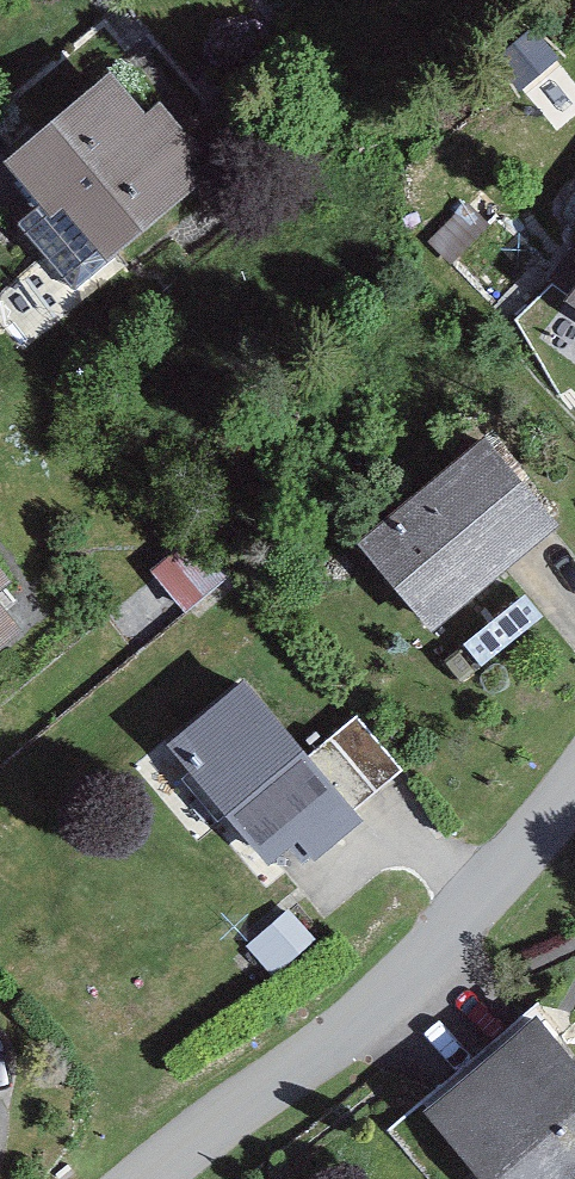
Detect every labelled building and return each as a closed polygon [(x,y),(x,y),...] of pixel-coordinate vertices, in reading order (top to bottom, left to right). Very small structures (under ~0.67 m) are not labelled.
[(108,86),(6,176),(53,229),(62,221),(107,271),(202,188),(187,171),(200,160),(158,113),(144,125),(108,86)] [(563,306),(574,314),(574,289),(563,306)] [(484,447),(359,550),(433,639),(558,537),(484,447)] [(41,604),(0,554),(0,637),(41,604)] [(246,692),(167,757),(266,874),(294,850),(312,871),(361,829),(246,692)] [(353,721),(306,762),(353,816),(400,775),(353,721)] [(288,913),(245,950),(271,980),(314,944),(288,913)] [(417,1108),(477,1178),(574,1178),(574,1071),(529,1015),(417,1108)]
